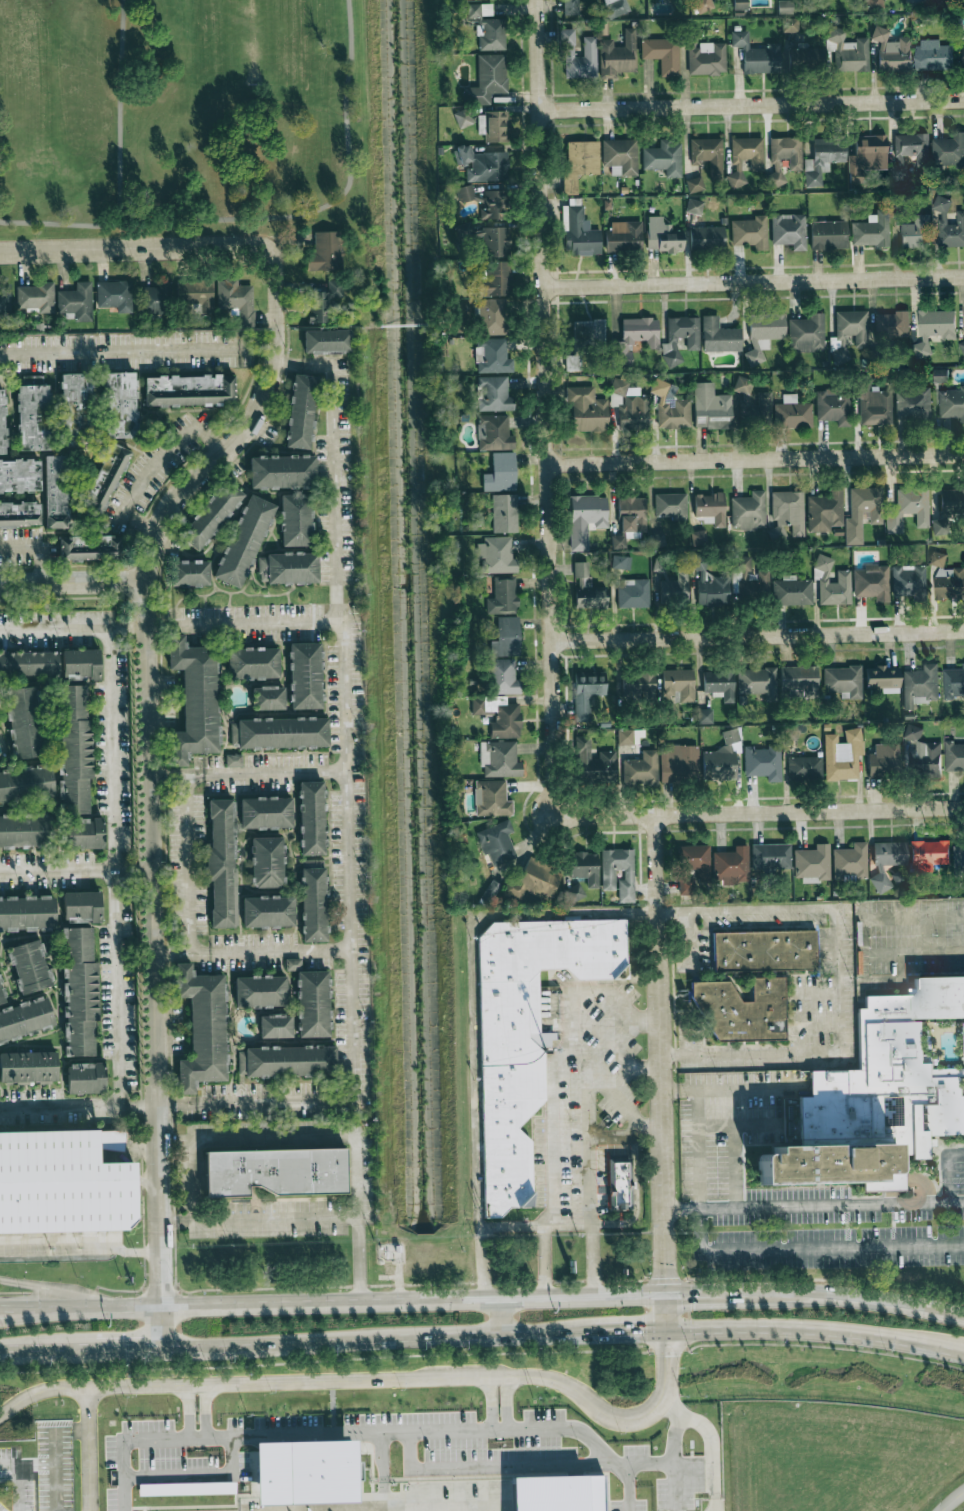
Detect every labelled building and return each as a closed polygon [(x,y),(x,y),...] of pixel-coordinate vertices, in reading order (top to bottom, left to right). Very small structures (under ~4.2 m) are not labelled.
[(563,14),(578,14),(578,0),(563,0),(563,14)] [(608,18),(629,13),(626,0),(603,0),(608,18)] [(693,11),(712,10),(711,0),(693,0),(693,11)] [(734,10),(748,9),(748,0),(733,0),(734,10)] [(866,10),(882,10),(882,0),(866,0),(866,10)] [(778,14),(792,14),(792,1),(777,1),(778,14)] [(489,3),(463,5),(463,17),(489,16),(489,3)] [(798,18),(782,19),(782,32),(798,32),(798,18)] [(504,50),(504,19),(480,19),(480,36),(478,36),(478,51),(504,50)] [(835,71),(869,71),(868,37),(855,38),(855,42),(844,42),(844,27),(828,27),(828,41),(834,41),(835,71)] [(635,28),(624,28),(624,47),(613,47),(613,39),(600,39),(601,78),(618,78),(617,72),(636,72),(635,28)] [(899,49),(887,49),(887,28),(873,28),(873,40),(878,40),(879,71),(911,70),(910,36),(899,37),(899,49)] [(574,29),(563,29),(563,77),(596,77),(596,36),(583,36),(583,57),(574,57),(574,29)] [(688,74),(726,74),(725,43),(698,43),(698,29),(688,29),(688,74)] [(779,43),(767,43),(767,48),(748,48),(748,31),(731,31),(731,47),(743,46),(743,73),(780,72),(779,43)] [(641,58),(660,59),(660,76),(678,77),(679,39),(641,39),(641,58)] [(954,69),(953,45),(939,46),(938,40),(916,40),(916,70),(954,69)] [(797,48),(788,48),(789,67),(822,66),(821,48),(806,48),(806,43),(797,43),(797,48)] [(506,54),(477,55),(478,87),(463,87),(463,104),(491,104),(491,93),(506,93),(506,54)] [(454,113),(458,129),(473,124),(468,109),(454,113)] [(478,134),(485,134),(485,142),(507,142),(507,112),(478,112),(478,134)] [(932,167),(963,166),(963,132),(952,133),(953,139),(932,139),(932,167)] [(929,167),(928,134),(894,135),(895,166),(891,166),(891,181),(906,181),(905,156),(915,156),(916,167),(929,167)] [(886,135),(854,136),(855,155),(848,155),(848,171),(886,171),(886,135)] [(801,137),(770,138),(771,173),(768,173),(769,186),(782,185),(781,158),(789,158),(789,171),(802,170),(801,137)] [(690,139),(690,163),(709,163),(709,179),(723,179),(722,138),(690,139)] [(731,138),(732,173),(727,173),(728,187),(743,187),(742,159),(750,159),(750,171),(763,170),(763,138),(731,138)] [(813,139),(813,159),(804,159),(805,187),(821,186),(821,172),(829,172),(829,162),(845,162),(845,138),(813,139)] [(602,167),(611,167),(611,175),(636,176),(637,140),(603,139),(602,167)] [(681,177),(680,144),(670,144),(670,139),(659,139),(659,148),(642,148),(642,170),(665,169),(665,178),(681,177)] [(599,174),(599,141),(564,141),(565,194),(577,194),(577,175),(599,174)] [(468,181),(508,181),(507,152),(469,153),(469,145),(456,145),(456,164),(468,164),(468,181)] [(685,180),(688,194),(704,190),(701,176),(685,180)] [(474,200),(471,185),(456,188),(458,203),(474,200)] [(480,219),(504,218),(504,190),(484,190),(484,204),(480,204),(480,219)] [(956,211),(956,224),(948,224),(948,198),(933,198),(933,212),(938,212),(939,247),(963,246),(963,211),(956,211)] [(701,214),(703,200),(688,199),(686,212),(701,214)] [(563,206),(564,254),(601,253),(600,229),(589,229),(589,220),(584,220),(583,206),(563,206)] [(851,246),(889,245),(888,209),(876,209),(876,215),(867,215),(867,222),(851,222),(851,246)] [(771,215),(771,245),(792,244),(792,251),(806,250),(805,214),(771,215)] [(767,250),(766,215),(754,215),(754,220),(731,220),(731,245),(754,245),(754,250),(767,250)] [(930,215),(914,215),(914,224),(901,224),(901,248),(929,248),(930,215)] [(647,251),(683,251),(683,230),(671,230),(671,224),(663,224),(663,216),(647,216),(647,251)] [(455,226),(459,238),(474,233),(470,221),(455,226)] [(607,251),(641,252),(642,222),(608,221),(607,251)] [(847,221),(810,221),(810,249),(847,249),(847,221)] [(509,226),(483,227),(484,257),(510,256),(509,226)] [(724,226),(689,227),(690,250),(725,249),(724,226)] [(307,270),(341,270),(341,231),(314,232),(314,252),(306,252),(307,270)] [(510,296),(511,262),(486,261),(485,277),(478,277),(478,295),(510,296)] [(253,285),(238,285),(238,277),(217,278),(217,308),(238,308),(238,328),(254,328),(253,285)] [(158,287),(138,287),(138,314),(164,314),(164,305),(170,305),(171,279),(158,279),(158,287)] [(308,291),(308,323),(330,323),(330,297),(341,297),(342,280),(327,280),(327,292),(308,291)] [(91,281),(75,282),(75,290),(56,291),(57,313),(65,313),(65,321),(92,320),(91,281)] [(97,307),(116,307),(116,313),(131,313),(131,281),(96,281),(97,307)] [(0,284),(0,319),(10,318),(9,284),(0,284)] [(16,285),(17,308),(38,308),(38,313),(53,313),(53,284),(16,285)] [(200,313),(212,313),(211,285),(177,285),(177,304),(200,303),(200,313)] [(507,335),(507,299),(480,300),(480,335),(507,335)] [(867,311),(836,312),(836,337),(830,337),(830,355),(846,354),(846,336),(854,336),(854,348),(868,347),(867,311)] [(955,340),(955,311),(918,312),(919,344),(914,344),(914,358),(929,357),(929,336),(942,336),(942,341),(955,340)] [(749,314),(750,351),(745,351),(745,363),(763,363),(762,349),(770,349),(769,339),(785,339),(785,313),(749,314)] [(789,319),(790,351),(825,350),(823,313),(810,313),(810,318),(789,319)] [(875,314),(876,338),(909,338),(908,313),(875,314)] [(741,351),(740,328),(719,328),(718,315),(702,316),(703,352),(741,351)] [(699,317),(667,317),(667,344),(663,344),(663,366),(679,366),(679,339),(686,339),(687,350),(699,350),(699,317)] [(658,318),(621,319),(622,343),(616,343),(616,369),(632,368),(631,341),(646,340),(646,349),(659,349),(658,318)] [(573,320),(573,355),(566,355),(566,371),(582,371),(581,345),(605,345),(605,320),(573,320)] [(298,332),(345,331),(345,354),(298,354),(298,332)] [(507,338),(476,339),(476,373),(513,372),(513,359),(507,359),(507,338)] [(947,370),(933,370),(934,382),(947,382),(947,370)] [(135,438),(136,373),(104,372),(104,437),(135,438)] [(60,374),(61,428),(94,428),(93,373),(60,374)] [(19,451),(49,450),(47,416),(37,416),(36,408),(49,408),(48,385),(42,385),(42,375),(22,376),(22,385),(16,386),(19,451)] [(144,406),(234,406),(234,375),(211,375),(211,376),(169,376),(169,377),(144,377),(144,406)] [(288,375),(312,378),(304,450),(279,447),(288,375)] [(507,376),(477,377),(477,387),(481,386),(481,398),(478,398),(478,411),(514,410),(514,396),(507,397),(507,376)] [(770,392),(757,392),(757,403),(756,405),(749,405),(748,396),(752,385),(751,380),(737,376),(733,391),(743,394),(736,419),(750,423),(754,422),(763,425),(769,425),(771,417),(770,392)] [(857,424),(891,425),(892,391),(871,391),(871,377),(858,376),(857,424)] [(649,429),(649,395),(640,395),(640,388),(628,388),(628,378),(613,378),(613,395),(624,395),(624,404),(620,404),(620,429),(649,429)] [(675,382),(654,382),(654,394),(658,394),(658,428),(690,428),(690,399),(675,398),(675,382)] [(731,428),(731,394),(713,395),(713,382),(693,382),(694,429),(731,428)] [(569,387),(570,432),(608,431),(608,398),(595,398),(595,386),(569,387)] [(959,423),(963,423),(963,386),(960,386),(960,391),(938,391),(938,417),(959,417),(959,423)] [(837,427),(850,426),(850,389),(816,390),(817,421),(837,421),(837,427)] [(895,391),(897,420),(931,418),(929,389),(895,391)] [(811,403),(797,403),(797,394),(783,394),(783,404),(775,404),(776,428),(812,427),(811,403)] [(509,435),(508,415),(478,415),(479,450),(515,450),(514,435),(509,435)] [(79,506),(101,516),(130,451),(107,441),(79,506)] [(515,491),(515,452),(492,453),(492,474),(482,474),(483,491),(515,491)] [(45,528),(67,527),(66,455),(44,456),(45,528)] [(245,459),(311,458),(311,488),(246,488),(245,459)] [(39,460),(0,460),(0,492),(40,491),(39,460)] [(221,480),(242,497),(193,552),(175,537),(221,480)] [(845,545),(863,544),(862,512),(869,512),(870,524),(882,524),(881,487),(850,488),(851,518),(845,518),(845,545)] [(903,533),(902,514),(915,513),(916,528),(929,527),(928,488),(897,489),(897,506),(885,506),(886,533),(903,533)] [(842,489),(829,489),(829,495),(807,496),(808,532),(830,532),(830,526),(843,525),(842,489)] [(764,490),(751,491),(751,497),(731,498),(731,529),(765,528),(764,490)] [(940,519),(932,519),(932,534),(950,534),(950,513),(963,513),(963,490),(940,490),(940,519)] [(804,536),(803,491),(771,492),(772,528),(769,528),(770,539),(785,539),(785,525),(791,525),(792,537),(804,536)] [(694,493),(694,516),(714,517),(714,527),(724,527),(724,494),(694,493)] [(493,533),(517,532),(516,494),(492,495),(493,533)] [(644,497),(635,498),(634,494),(618,494),(620,535),(610,535),(611,549),(626,548),(625,539),(638,538),(638,531),(646,531),(644,497)] [(687,521),(686,494),(655,494),(655,516),(671,516),(671,521),(687,521)] [(245,495),(271,507),(233,590),(206,578),(245,495)] [(588,550),(588,527),(607,526),(606,495),(569,496),(571,551),(588,550)] [(275,496),(303,496),(303,546),(277,547),(275,496)] [(39,502),(0,503),(0,526),(40,525),(39,502)] [(692,546),(707,545),(705,530),(690,531),(692,546)] [(651,534),(652,547),(664,546),(664,533),(651,534)] [(120,537),(59,536),(59,559),(120,560),(120,537)] [(517,572),(517,559),(511,559),(511,537),(483,537),(484,543),(476,543),(476,558),(481,558),(481,573),(517,572)] [(945,569),(945,553),(931,553),(931,566),(935,566),(935,599),(963,599),(963,569),(945,569)] [(262,555),(313,554),(314,584),(262,583),(262,555)] [(612,569),(630,569),(631,556),(612,556),(612,569)] [(698,606),(729,606),(729,575),(706,575),(706,556),(692,556),(691,570),(698,570),(698,606)] [(769,571),(757,571),(757,580),(746,580),(746,572),(751,572),(750,556),(732,557),(732,580),(738,580),(738,598),(769,597),(769,571)] [(851,604),(850,570),(837,570),(837,583),(830,583),(830,556),(814,557),(815,580),(818,580),(819,604),(851,604)] [(576,608),(606,608),(605,586),(590,586),(589,561),(574,561),(574,577),(575,577),(576,608)] [(166,563),(203,563),(203,586),(166,586),(166,563)] [(889,602),(889,565),(864,565),(864,569),(853,569),(854,597),(874,596),(874,602),(889,602)] [(893,595),(911,594),(911,600),(926,600),(925,565),(892,565),(893,595)] [(812,580),(795,580),(795,575),(782,576),(782,580),(773,580),(773,605),(812,604),(812,580)] [(486,598),(486,614),(517,613),(516,578),(493,578),(494,598),(486,598)] [(618,608),(649,607),(649,580),(617,581),(618,608)] [(687,603),(687,580),(660,580),(660,604),(687,603)] [(497,640),(490,641),(490,656),(519,656),(518,616),(496,617),(497,640)] [(163,636),(181,636),(181,646),(210,646),(212,755),(182,755),(182,766),(166,766),(164,732),(178,732),(177,671),(163,671),(163,636)] [(283,644),(316,643),(316,711),(286,711),(283,644)] [(223,649),(273,649),(275,679),(223,681),(223,649)] [(56,651),(94,650),(95,680),(57,681),(56,651)] [(51,676),(0,676),(0,654),(52,654),(51,676)] [(514,680),(513,659),(490,660),(491,694),(519,693),(519,680),(514,680)] [(902,671),(903,710),(913,710),(913,703),(938,702),(937,664),(924,664),(924,671),(902,671)] [(962,664),(962,670),(943,670),(943,699),(963,699),(963,664),(962,664)] [(781,690),(803,690),(803,698),(818,697),(817,666),(780,667),(781,690)] [(861,667),(823,667),(824,692),(840,692),(841,699),(862,699),(861,667)] [(899,693),(898,667),(866,667),(866,688),(881,688),(881,693),(899,693)] [(776,668),(737,669),(737,694),(764,693),(764,702),(777,701),(776,668)] [(694,669),(662,669),(662,689),(674,689),(674,702),(693,702),(694,669)] [(723,703),(733,702),(733,671),(702,672),(703,692),(723,692),(723,703)] [(605,672),(594,672),(594,676),(573,676),(574,722),(590,722),(590,695),(605,695),(605,672)] [(621,674),(622,699),(655,698),(654,673),(621,674)] [(54,686),(81,686),(85,814),(57,814),(54,686)] [(13,760),(0,696),(0,691),(27,687),(38,756),(13,760)] [(246,689),(279,689),(280,710),(247,710),(246,689)] [(489,738),(520,738),(519,703),(505,704),(505,697),(470,698),(471,714),(495,713),(495,722),(489,722),(489,738)] [(712,709),(698,709),(698,724),(712,724),(712,709)] [(232,722),(323,720),(323,748),(233,747),(232,722)] [(919,742),(923,729),(907,725),(904,738),(919,742)] [(824,734),(825,780),(858,779),(858,755),(863,755),(862,728),(845,729),(845,747),(838,747),(838,734),(824,734)] [(618,744),(634,744),(633,729),(618,730),(618,744)] [(702,750),(702,779),(735,779),(735,752),(740,752),(739,729),(723,730),(723,749),(702,750)] [(941,743),(915,742),(915,750),(909,750),(908,774),(940,775),(941,743)] [(945,743),(944,771),(963,772),(963,743),(945,743)] [(767,775),(767,782),(781,782),(780,744),(767,745),(767,747),(744,748),(745,776),(767,775)] [(868,753),(869,776),(899,776),(899,744),(874,744),(874,753),(868,753)] [(660,781),(698,781),(699,746),(661,745),(660,781)] [(658,784),(657,749),(642,750),(642,759),(622,759),(623,785),(658,784)] [(598,751),(599,758),(587,759),(587,778),(616,777),(615,751),(598,751)] [(241,766),(241,755),(225,755),(225,767),(241,766)] [(822,756),(788,757),(788,781),(822,780),(822,756)] [(50,796),(0,803),(0,774),(45,767),(50,796)] [(506,800),(505,780),(474,781),(475,816),(512,815),(512,800),(506,800)] [(294,784),(318,783),(319,857),(295,858),(294,784)] [(236,801),(285,800),(286,827),(237,828),(236,801)] [(205,802),(227,802),(230,931),(208,931),(205,882),(200,883),(200,848),(207,848),(205,802)] [(44,844),(0,845),(0,817),(43,817),(44,844)] [(59,819),(96,819),(97,849),(59,850),(59,819)] [(493,865),(516,856),(508,834),(514,832),(509,819),(475,832),(484,855),(488,854),(493,865)] [(246,840),(277,839),(278,886),(248,887),(246,840)] [(913,873),(932,873),(932,865),(949,864),(949,841),(912,842),(913,873)] [(833,849),(833,879),(867,878),(866,842),(852,842),(852,849),(833,849)] [(874,843),(875,876),(872,876),(873,891),(887,891),(887,865),(907,865),(906,842),(874,843)] [(790,844),(751,844),(751,871),(791,870),(790,844)] [(829,878),(829,844),(815,844),(815,850),(793,850),(794,879),(829,878)] [(678,895),(694,894),(694,877),(688,877),(688,870),(697,870),(697,881),(710,881),(709,845),(677,846),(678,895)] [(722,884),(749,883),(748,845),(734,846),(734,851),(713,852),(713,879),(721,879),(722,884)] [(963,874),(963,846),(953,847),(953,874),(963,874)] [(602,890),(615,890),(615,870),(623,870),(623,880),(618,880),(618,902),(634,902),(633,849),(602,849),(602,890)] [(570,877),(587,877),(587,888),(598,888),(598,852),(570,853),(570,877)] [(551,900),(560,875),(526,863),(519,883),(511,880),(506,894),(523,900),(525,891),(551,900)] [(297,870),(320,870),(321,942),(298,942),(297,870)] [(490,903),(501,885),(492,880),(481,898),(490,903)] [(585,897),(580,884),(564,889),(569,902),(585,897)] [(57,894),(96,894),(96,922),(57,923),(57,894)] [(49,927),(0,929),(0,899),(48,898),(49,927)] [(237,900),(288,900),(289,928),(238,929),(237,900)] [(481,1218),(497,1218),(508,1209),(531,1209),(528,1142),(515,1129),(541,1102),(541,1048),(525,1038),(523,982),(535,969),(564,969),(576,980),(622,982),(621,921),(491,923),(475,940),(481,1218)] [(59,930),(87,929),(87,962),(93,962),(94,1023),(87,1023),(88,1057),(59,1058),(59,930)] [(713,933),(817,931),(819,971),(788,972),(789,1039),(718,1042),(690,997),(689,977),(711,977),(713,933)] [(5,950),(32,942),(45,988),(17,995),(5,950)] [(281,960),(299,960),(300,971),(323,972),(325,1038),(294,1037),(291,973),(282,972),(281,960)] [(170,964),(188,964),(189,977),(219,977),(221,1082),(189,1083),(190,1097),(172,1097),(172,1062),(186,1062),(184,1003),(172,1003),(170,964)] [(230,978),(280,979),(281,1007),(231,1007),(230,978)] [(908,980),(963,979),(963,1020),(921,1021),(922,1063),(932,1063),(931,1070),(962,1068),(961,1025),(963,1025),(963,1135),(934,1135),(934,1147),(923,1147),(923,1160),(899,1160),(900,1191),(860,1192),(860,1182),(745,1184),(745,1159),(759,1159),(759,1150),(799,1150),(798,1099),(808,1099),(808,1074),(856,1073),(855,1009),(862,1009),(862,998),(908,997),(908,980)] [(51,1026),(0,1044),(0,1012),(40,998),(51,1026)] [(254,1018),(287,1017),(288,1038),(255,1038),(254,1018)] [(239,1050),(331,1049),(331,1075),(240,1078),(239,1050)] [(50,1081),(0,1083),(0,1055),(49,1054),(50,1081)] [(62,1066),(82,1066),(99,1065),(100,1093),(61,1095),(62,1066)] [(127,1231),(127,1221),(135,1221),(134,1162),(96,1163),(96,1130),(0,1132),(0,1233),(127,1231)] [(197,1156),(341,1152),(342,1194),(266,1197),(249,1185),(238,1186),(239,1196),(198,1198),(197,1156)] [(609,1161),(609,1210),(627,1209),(626,1161),(609,1161)] [(254,1443),(256,1505),(355,1503),(354,1441),(254,1443)] [(213,1449),(215,1510),(162,1510),(161,1449),(213,1449)] [(512,1478),(512,1510),(604,1510),(603,1475),(512,1478)]
